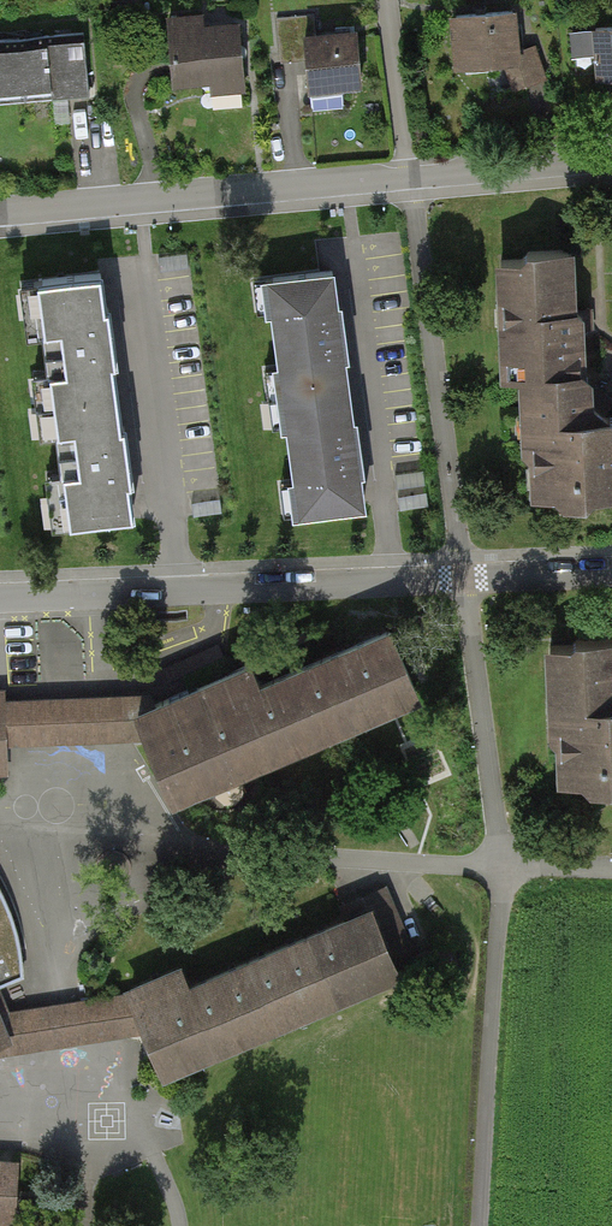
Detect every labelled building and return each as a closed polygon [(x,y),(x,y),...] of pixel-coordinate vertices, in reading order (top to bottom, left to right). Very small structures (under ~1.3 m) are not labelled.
[(513,11),(447,17),(452,71),(518,66),(513,11)] [(315,14),(276,18),(280,64),(304,62),(307,94),(362,89),(357,30),(316,34),(315,14)] [(235,20),(163,27),(168,90),(241,84),(235,20)] [(591,27),(596,83),(611,81),(611,25),(591,27)] [(0,47),(0,103),(89,95),(84,40),(0,47)] [(580,373),(577,320),(577,309),(572,309),(570,256),(503,259),(507,337),(519,337),(521,375),(524,375),(526,416),(533,416),(535,462),(542,462),(544,492),(611,488),(611,421),(589,423),(588,403),(587,372),(580,373)] [(273,280),(303,509),(360,501),(353,448),(338,331),(330,272),(273,280)] [(39,281),(70,522),(129,514),(121,454),(106,338),(98,273),(39,281)] [(168,779),(173,791),(414,688),(389,630),(255,688),(245,665),(154,704),(139,710),(149,735),(164,769),(168,779)] [(541,651),(550,791),(611,787),(611,647),(541,651)] [(6,777),(5,741),(66,738),(149,735),(139,710),(154,704),(150,695),(65,699),(4,702),(4,693),(0,693),(0,777),(6,777)] [(22,974),(16,927),(0,889),(0,983),(22,974)] [(141,1033),(160,1075),(420,961),(388,889),(186,977),(177,958),(119,983),(124,994),(141,1033)] [(15,1032),(0,1038),(0,1054),(75,1043),(141,1033),(124,994),(69,1003),(7,1013),(15,1032)] [(15,1032),(7,1013),(0,997),(0,1038),(15,1032)] [(12,1223),(15,1165),(0,1164),(0,1222),(12,1223)]
